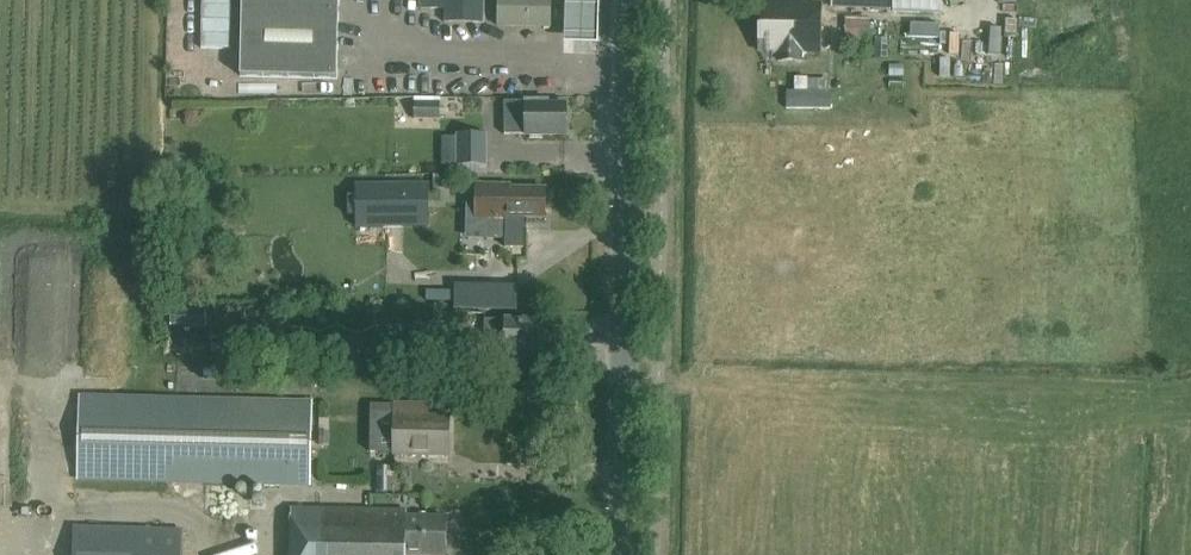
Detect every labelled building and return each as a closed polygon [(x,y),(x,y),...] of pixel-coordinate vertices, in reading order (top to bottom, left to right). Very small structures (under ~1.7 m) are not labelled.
[(240,76),(337,78),(338,20),(339,0),(242,0),(240,76)] [(420,9),(444,10),(444,23),(483,24),(483,0),(420,0),(420,9)] [(497,26),(550,27),(550,0),(498,0),(497,26)] [(833,6),(890,9),(890,0),(833,0),(833,6)] [(760,4),(759,51),(779,51),(779,61),(802,62),(803,51),(820,51),(821,5),(760,4)] [(932,37),(931,13),(917,13),(917,37),(932,37)] [(869,20),(846,19),(845,47),(868,47),(869,20)] [(440,99),(441,72),(417,72),(417,98),(440,99)] [(454,95),(471,93),(468,72),(452,75),(454,95)] [(566,121),(568,118),(567,111),(566,108),(565,104),(548,104),(548,101),(525,101),(505,101),(505,129),(525,129),(525,135),(530,135),(530,138),(543,138),(543,135),(566,135),(566,121)] [(416,103),(416,119),(442,120),(443,103),(416,103)] [(459,135),(459,138),(442,138),(442,166),(460,166),(460,167),(488,167),(488,135),(459,135)] [(432,227),(433,184),(362,183),(361,226),(432,227)] [(524,221),(524,217),(545,217),(546,189),(509,188),(509,185),(476,184),(475,220),(524,221)] [(170,327),(206,327),(207,308),(170,308),(170,327)] [(543,350),(544,320),(504,319),(504,320),(485,320),(485,346),(496,346),(496,348),(504,348),(504,349),(543,350)] [(81,399),(79,476),(311,483),(313,405),(81,399)] [(448,455),(449,418),(421,417),(421,405),(395,405),(394,454),(448,455)] [(393,467),(377,467),(377,492),(393,492),(393,467)] [(447,518),(406,517),(406,511),(291,508),(290,554),(446,554),(447,518)] [(183,532),(74,528),(73,554),(182,554),(183,532)]
